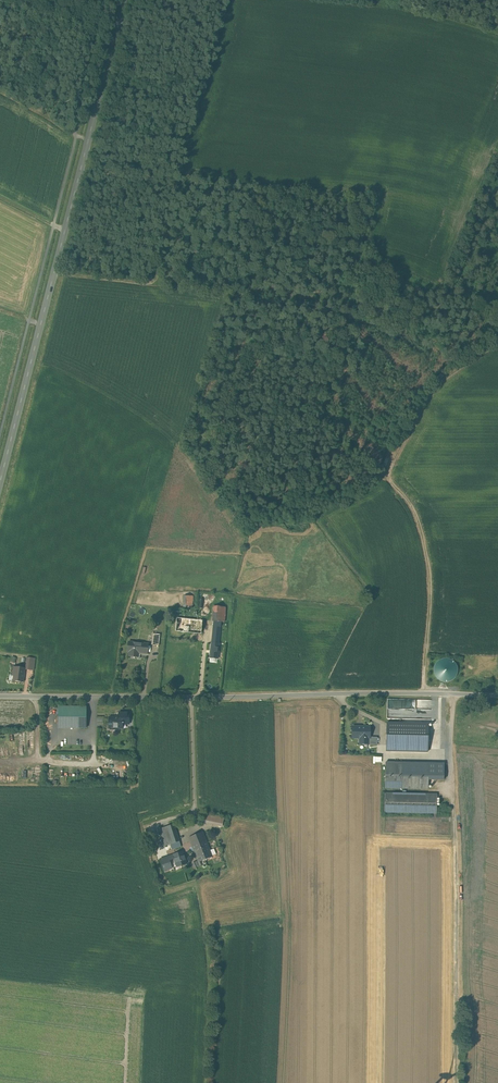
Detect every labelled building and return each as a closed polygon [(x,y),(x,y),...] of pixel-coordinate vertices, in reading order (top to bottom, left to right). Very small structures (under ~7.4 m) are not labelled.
[(193,607),(193,596),(184,596),(183,604),(183,607),(193,607)] [(226,607),(214,606),(213,621),(214,621),(221,622),(224,622),(226,607)] [(191,619),(177,618),(176,631),(190,632),(191,619)] [(202,620),(191,619),(190,632),(201,633),(202,620)] [(221,622),(214,621),(212,643),(219,643),(221,622)] [(159,645),(160,634),(153,633),(151,644),(159,645)] [(148,644),(128,642),(127,651),(129,651),(129,656),(138,657),(138,652),(147,653),(148,644)] [(212,643),(211,642),(210,657),(218,658),(219,643),(212,643)] [(442,680),(445,681),(449,680),(452,678),(455,676),(457,673),(458,669),(457,666),(456,662),(453,659),(449,657),(445,656),(441,657),(438,659),(435,662),(434,666),(433,669),(434,673),(436,676),(439,678),(442,680)] [(35,670),(35,658),(26,657),(26,669),(35,670)] [(24,668),(14,667),(12,680),(23,682),(24,677),(23,676),(24,668)] [(425,709),(425,699),(389,699),(388,699),(387,717),(395,717),(395,715),(394,715),(399,713),(399,714),(402,713),(402,709),(406,709),(406,710),(410,709),(411,713),(412,712),(412,711),(416,709),(424,710),(424,713),(426,712),(426,714),(429,714),(429,710),(431,716),(431,709),(425,709)] [(86,707),(58,707),(58,723),(80,723),(80,728),(86,728),(86,707)] [(129,713),(119,713),(119,717),(122,717),(122,724),(129,724),(129,713)] [(119,717),(109,717),(109,728),(113,728),(113,729),(118,729),(118,728),(122,728),(122,724),(122,717),(119,717)] [(428,723),(386,722),(385,750),(427,751),(428,723)] [(370,727),(352,727),(352,738),(370,738),(370,727)] [(384,763),(384,788),(427,789),(427,776),(402,775),(402,763),(384,763)] [(384,793),(384,812),(436,813),(436,794),(384,793)] [(204,823),(222,826),(223,818),(220,818),(220,816),(206,814),(204,823)] [(165,870),(187,863),(174,824),(159,829),(166,851),(171,849),(173,855),(161,859),(165,870)] [(189,838),(199,861),(212,856),(202,833),(189,838)]
